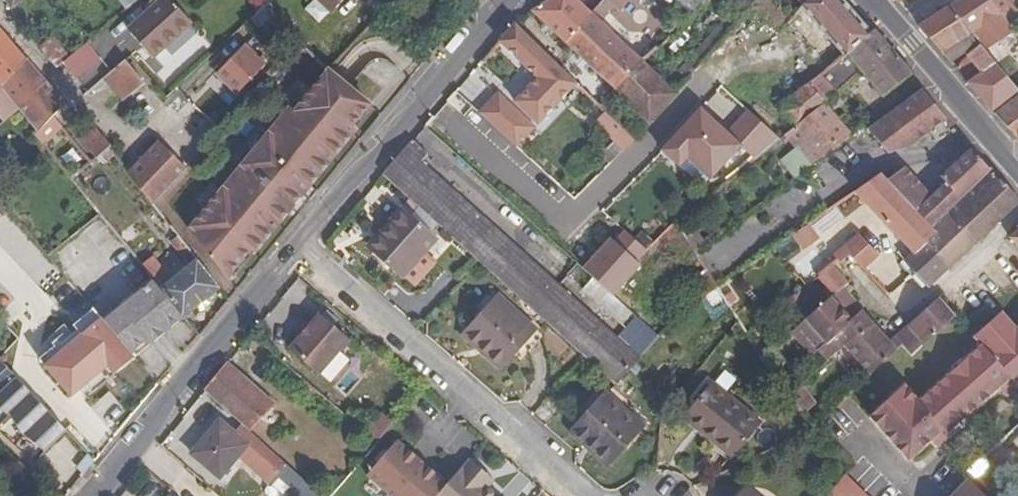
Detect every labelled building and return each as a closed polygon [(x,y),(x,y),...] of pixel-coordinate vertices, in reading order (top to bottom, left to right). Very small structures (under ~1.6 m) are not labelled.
[(125,8),(135,0),(118,0),(125,8)] [(151,56),(189,22),(170,0),(159,0),(126,29),(151,56)] [(332,12),(343,0),(318,0),(332,12)] [(566,43),(592,15),(576,0),(550,0),(533,12),(566,43)] [(677,0),(693,13),(706,0),(677,0)] [(753,6),(780,30),(789,21),(767,0),(759,0),(753,6)] [(871,34),(842,0),(809,0),(803,7),(801,8),(844,56),(871,34)] [(989,0),(958,0),(951,5),(986,52),(997,43),(1009,57),(1017,50),(1017,39),(1008,25),(989,0)] [(1008,25),(1017,17),(1017,16),(1006,0),(989,0),(1008,25)] [(747,13),(753,6),(746,1),(741,7),(747,13)] [(986,52),(951,5),(919,25),(950,63),(964,53),(980,74),(994,63),(986,52)] [(681,74),(689,81),(740,20),(732,13),(681,74)] [(643,64),(592,15),(566,43),(607,82),(616,91),(643,64)] [(515,25),(500,42),(538,78),(533,84),(546,96),(566,75),(515,25)] [(0,28),(0,84),(27,60),(0,28)] [(871,34),(844,56),(821,74),(838,92),(863,73),(883,95),(909,76),(912,73),(875,32),(871,34)] [(40,45),(57,66),(68,57),(52,36),(40,45)] [(62,62),(76,78),(100,59),(85,42),(68,57),(62,62)] [(538,78),(500,42),(496,48),(533,84),(538,78)] [(244,48),(217,76),(238,95),(266,68),(244,48)] [(54,116),(66,105),(27,60),(0,84),(0,88),(11,101),(37,131),(54,116)] [(143,82),(124,61),(104,77),(123,99),(143,82)] [(994,63),(980,74),(968,84),(991,111),(1017,92),(994,63)] [(643,64),(616,91),(650,124),(676,95),(643,64)] [(184,230),(223,279),(298,196),(292,191),(298,183),(305,188),(352,130),(349,126),(366,105),(324,71),(291,111),(285,106),(184,230)] [(809,85),(825,103),(838,92),(821,74),(809,85)] [(504,98),(480,77),(461,98),(485,119),(500,102),(504,98)] [(608,99),(616,91),(607,82),(602,87),(591,77),(580,89),(600,108),(608,99)] [(825,103),(809,85),(785,103),(781,114),(794,128),(825,103)] [(947,120),(922,90),(869,129),(889,154),(914,144),(947,120)] [(995,116),(1017,142),(1017,98),(995,116)] [(626,117),(608,99),(600,108),(606,113),(618,125),(626,117)] [(853,135),(825,103),(794,128),(785,136),(796,150),(809,140),(824,157),(853,135)] [(618,125),(606,113),(596,123),(615,141),(624,150),(633,140),(618,125)] [(61,125),(54,116),(37,131),(34,135),(47,151),(66,133),(62,127),(61,125)] [(94,127),(80,139),(95,157),(107,148),(110,145),(94,127)] [(807,170),(824,157),(809,140),(796,150),(793,152),(807,170)] [(478,261),(585,356),(616,384),(639,358),(422,162),(428,154),(413,141),(383,175),(478,261)] [(624,150),(615,141),(604,153),(612,162),(624,150)] [(152,205),(186,168),(158,142),(128,174),(152,205)] [(958,198),(960,199),(992,169),(973,148),(942,178),(945,182),(958,198)] [(915,211),(931,195),(902,165),(886,180),(915,211)] [(992,169),(960,199),(947,212),(975,244),(1017,205),(1017,198),(992,169)] [(929,288),(949,268),(926,243),(936,233),(931,228),(915,211),(886,180),(881,174),(854,193),(863,203),(911,253),(904,261),(917,275),(929,288)] [(958,198),(945,182),(940,187),(954,202),(958,198)] [(292,191),(298,196),(305,188),(298,183),(292,191)] [(947,212),(960,199),(958,198),(954,202),(940,187),(931,195),(915,211),(931,228),(947,212)] [(842,218),(843,217),(863,203),(854,193),(832,209),(842,218)] [(403,212),(370,249),(400,276),(402,274),(418,289),(439,265),(422,251),(434,237),(403,212)] [(926,243),(949,268),(975,244),(947,212),(931,228),(936,233),(926,243)] [(858,233),(843,217),(842,218),(799,255),(817,276),(831,265),(838,260),(834,254),(858,233)] [(814,235),(808,225),(793,235),(799,244),(814,235)] [(1009,240),(1017,249),(1017,231),(1009,240)] [(873,250),(858,233),(834,254),(838,260),(840,262),(851,254),(859,263),(873,250)] [(186,264),(159,287),(183,316),(219,287),(177,235),(169,242),(186,264)] [(676,264),(671,257),(661,265),(697,301),(717,289),(696,255),(688,243),(682,248),(687,256),(676,264)] [(687,256),(682,248),(671,257),(676,264),(687,256)] [(150,276),(156,284),(166,275),(151,258),(141,265),(150,276)] [(829,288),(842,277),(831,265),(817,276),(829,288)] [(166,330),(183,316),(159,287),(156,284),(150,276),(132,291),(117,305),(101,318),(130,353),(146,339),(149,344),(166,330)] [(840,287),(830,295),(852,318),(861,311),(840,287)] [(842,345),(871,322),(861,311),(852,318),(830,295),(791,332),(813,355),(818,350),(827,359),(842,345)] [(498,297),(469,331),(489,349),(485,355),(501,369),(536,330),(498,297)] [(938,298),(889,342),(895,348),(906,360),(954,316),(938,298)] [(991,321),(997,316),(991,311),(986,316),(991,321)] [(310,327),(302,336),(330,361),(350,340),(321,314),(310,327)] [(885,437),(996,327),(991,321),(986,316),(968,333),(975,341),(916,399),(901,384),(866,418),(885,437)] [(997,316),(991,321),(996,327),(1017,345),(1017,325),(1016,327),(1012,323),(1008,326),(997,316)] [(871,322),(842,345),(868,375),(895,348),(889,342),(871,322)] [(302,336),(310,327),(305,323),(297,332),(302,336)] [(996,327),(885,437),(908,461),(932,439),(937,445),(950,434),(948,429),(993,389),(1002,396),(1012,386),(1010,382),(1017,375),(1017,345),(996,327)] [(489,349),(469,331),(464,336),(485,355),(489,349)] [(83,332),(54,357),(83,387),(110,364),(83,332)] [(319,375),(330,361),(302,336),(290,349),(319,375)] [(134,357),(149,344),(146,339),(130,353),(134,357)] [(783,361),(774,350),(763,359),(771,372),(783,361)] [(83,387),(54,357),(44,365),(72,398),(83,387)] [(272,404),(227,365),(204,392),(249,432),(272,404)] [(65,429),(2,369),(0,371),(0,417),(39,455),(65,429)] [(785,394),(811,428),(822,418),(796,385),(785,394)] [(687,419),(733,455),(758,426),(713,387),(687,419)] [(604,390),(575,423),(600,446),(596,451),(609,463),(642,424),(604,390)] [(600,446),(575,423),(570,429),(596,451),(600,446)] [(220,478),(246,448),(219,424),(193,454),(220,478)] [(368,435),(378,444),(386,434),(376,425),(368,435)] [(390,495),(435,495),(445,485),(395,442),(366,476),(390,495)] [(94,460),(88,455),(80,463),(86,469),(94,460)] [(467,459),(445,485),(435,495),(495,495),(485,488),(488,485),(478,476),(482,471),(467,459)] [(266,485),(279,495),(282,495),(298,476),(283,464),(266,485)] [(482,471),(478,476),(488,485),(492,480),(482,471)] [(846,477),(829,495),(866,495),(846,477)] [(50,487),(60,495),(65,495),(70,490),(56,478),(50,487)] [(969,478),(952,495),(988,495),(969,478)] [(301,495),(321,495),(302,479),(293,489),(301,495)]
